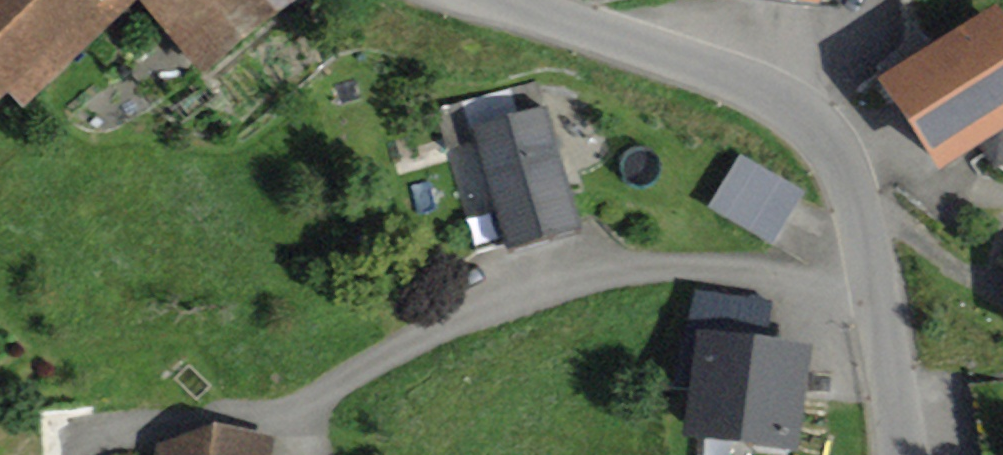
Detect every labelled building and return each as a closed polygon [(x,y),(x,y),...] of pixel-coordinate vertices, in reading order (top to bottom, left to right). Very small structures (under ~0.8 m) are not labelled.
[(10,93),(24,107),(137,0),(0,0),(0,103),(10,93)] [(204,79),(298,0),(138,0),(204,79)] [(999,6),(880,83),(940,176),(1002,135),(1002,11),(999,6)] [(546,104),(472,127),(511,249),(584,226),(546,104)] [(771,248),(805,191),(741,154),(707,211),(771,248)] [(811,345),(696,329),(681,438),(796,454),(811,345)] [(157,445),(155,454),(275,454),(278,435),(215,426),(157,445)]
